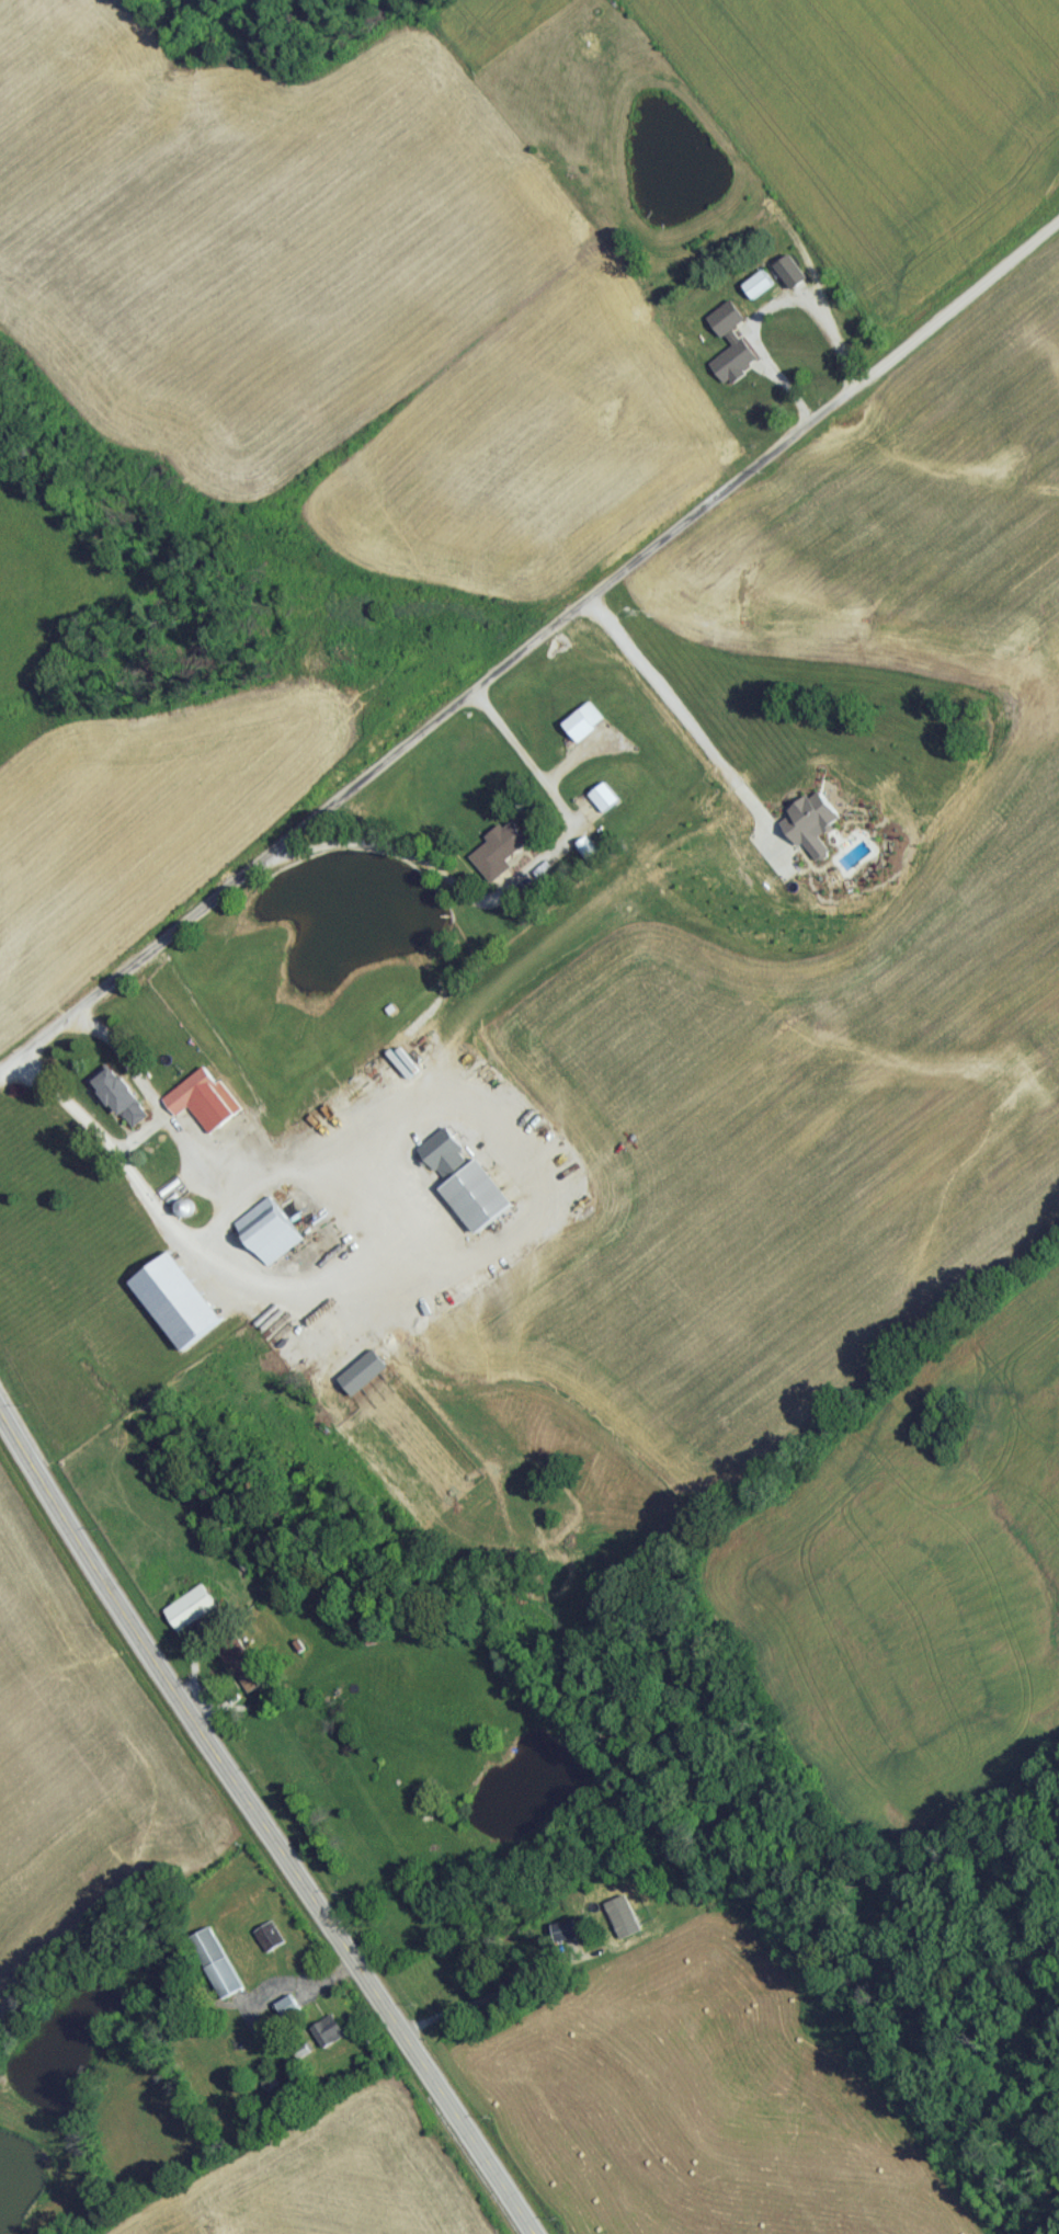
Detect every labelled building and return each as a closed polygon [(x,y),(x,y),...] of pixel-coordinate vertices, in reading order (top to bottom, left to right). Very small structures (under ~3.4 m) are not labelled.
[(744,291),(755,307),(777,291),(767,275),(744,291)] [(730,403),(770,379),(759,360),(719,384),(730,403)] [(608,726),(593,707),(565,731),(580,749),(608,726)] [(606,819),(622,806),(607,788),(591,801),(606,819)] [(178,1123),(190,1113),(210,1140),(243,1116),(209,1070),(164,1104),(178,1123)] [(153,1119),(115,1073),(96,1089),(134,1135),(153,1119)] [(518,1212),(483,1165),(444,1193),(479,1240),(518,1212)] [(274,1200),(236,1229),(270,1272),(307,1244),(274,1200)] [(174,1256),(132,1287),(185,1359),(227,1327),(174,1256)] [(164,1614),(176,1637),(220,1615),(208,1591),(164,1614)] [(599,1904),(618,1948),(629,1944),(610,1899),(599,1904)] [(557,1949),(580,1943),(576,1925),(553,1931),(557,1949)] [(223,2006),(244,1995),(213,1933),(192,1943),(223,2006)] [(287,2025),(302,2016),(294,2000),(278,2009),(287,2025)] [(311,2034),(325,2056),(349,2041),(335,2019),(311,2034)]
